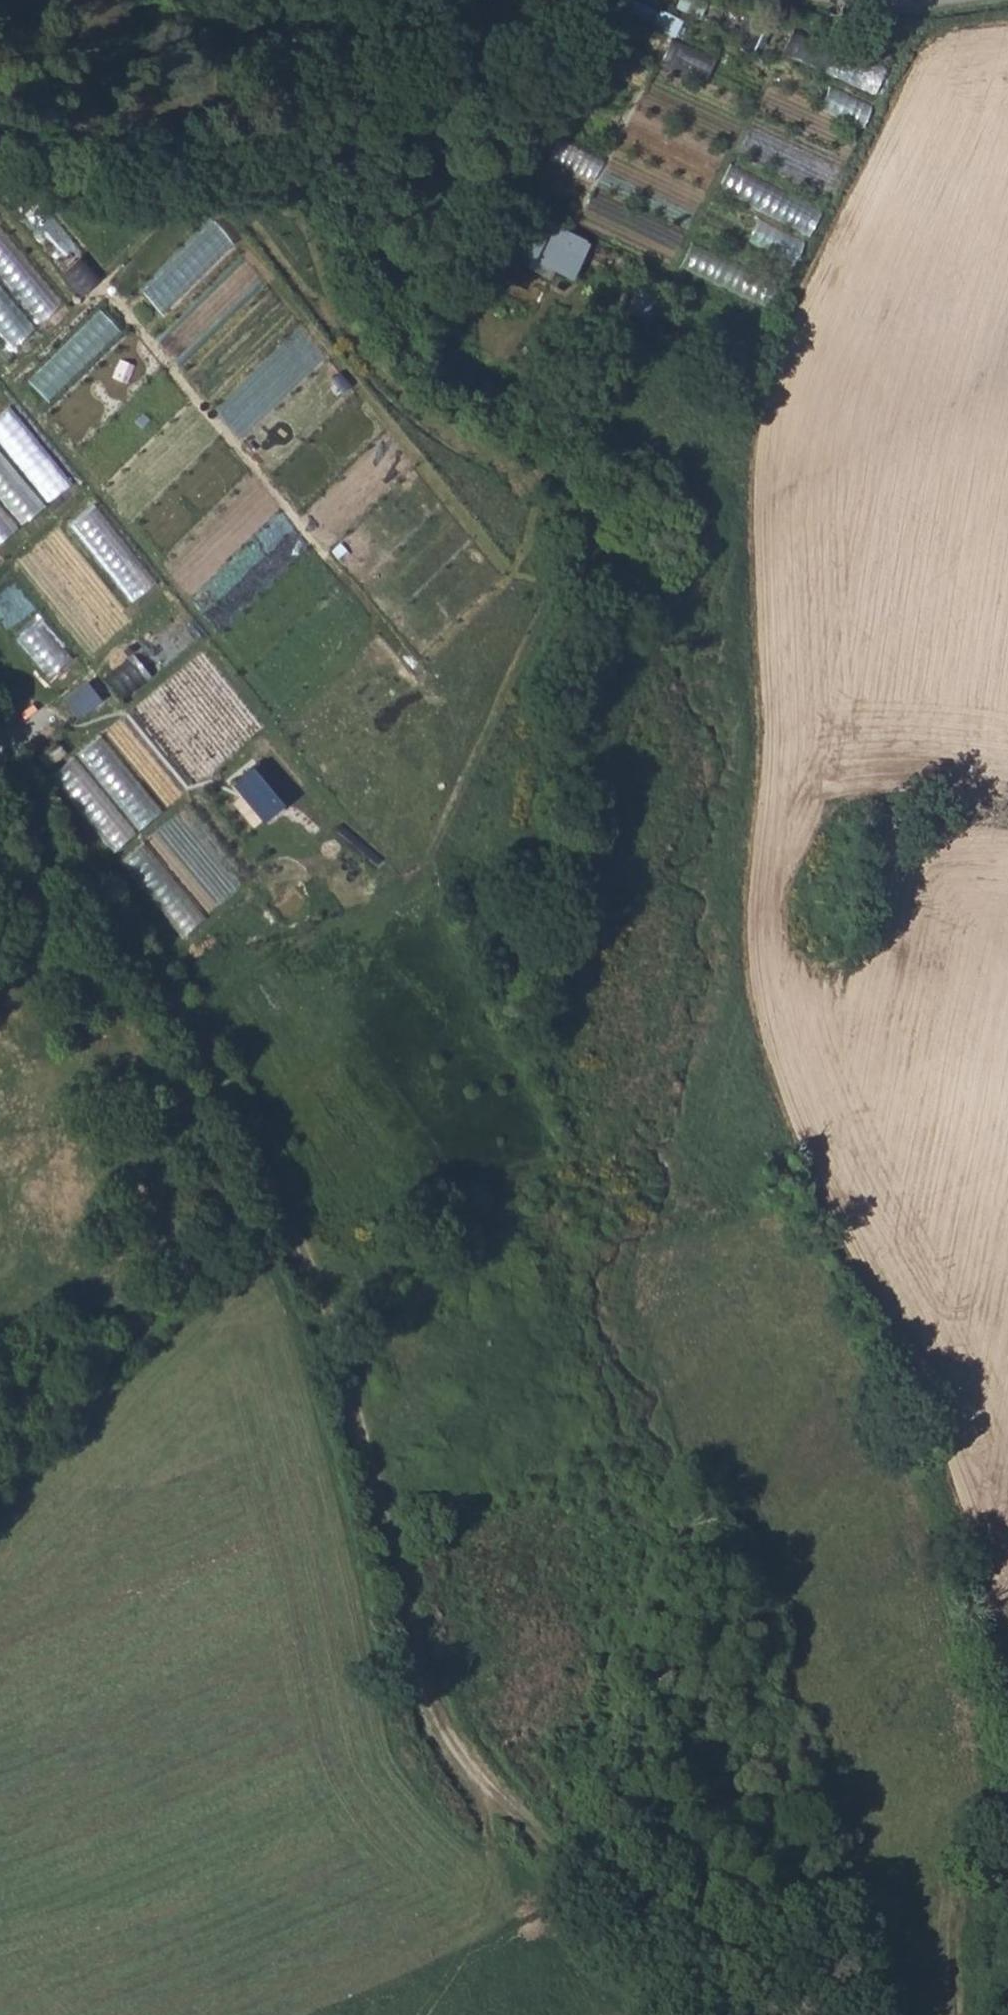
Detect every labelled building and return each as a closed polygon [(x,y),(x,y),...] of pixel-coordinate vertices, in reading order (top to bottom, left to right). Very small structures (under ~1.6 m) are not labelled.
[(674,34),(662,58),(706,79),(717,56),(674,34)] [(506,246),(574,277),(592,238),(524,208),(506,246)]
